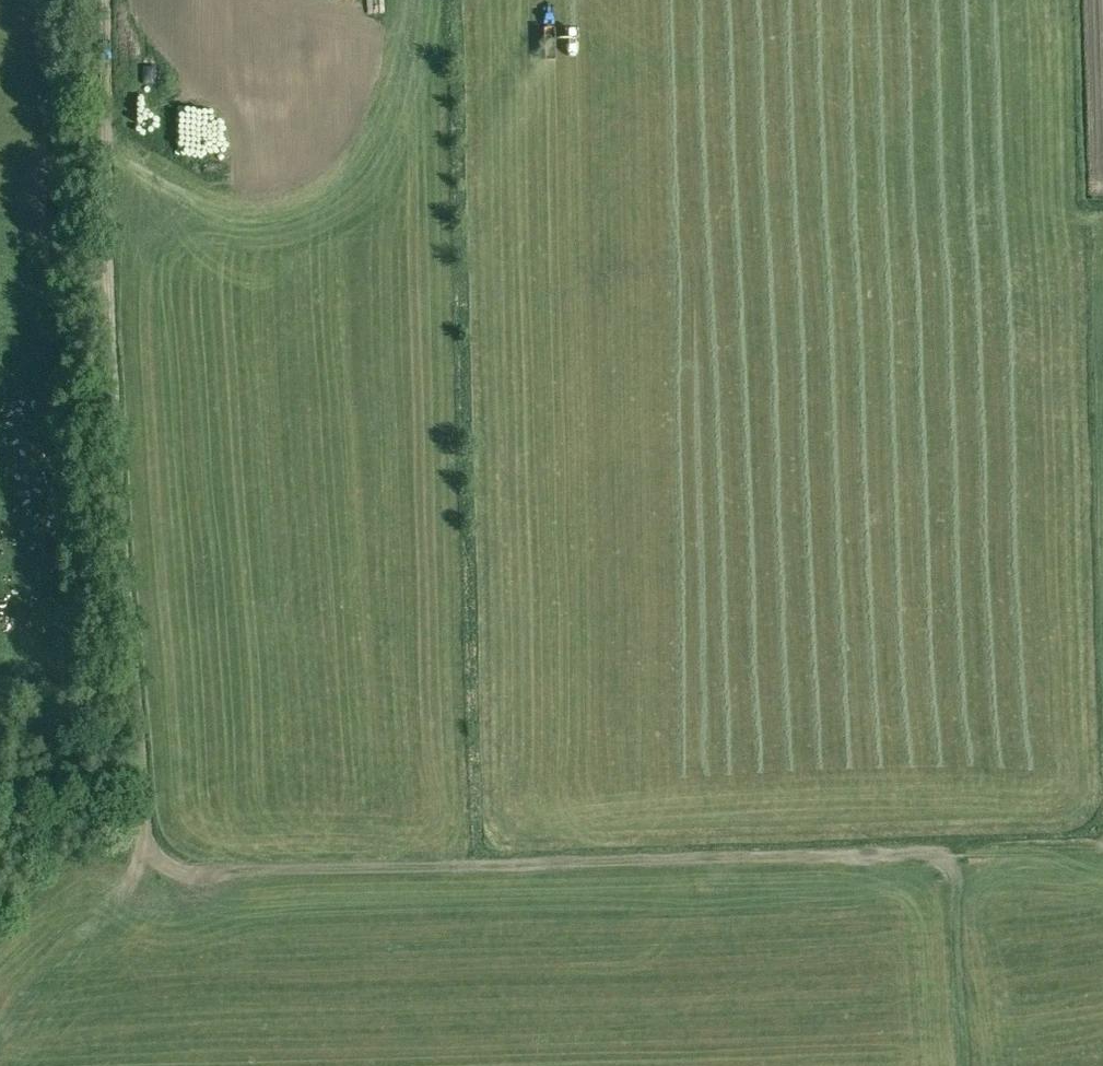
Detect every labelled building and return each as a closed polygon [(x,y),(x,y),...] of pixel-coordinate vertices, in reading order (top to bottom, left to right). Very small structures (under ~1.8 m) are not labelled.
[(153,116),(151,52),(124,53),(126,101),(127,101),(128,117),(153,116)]
